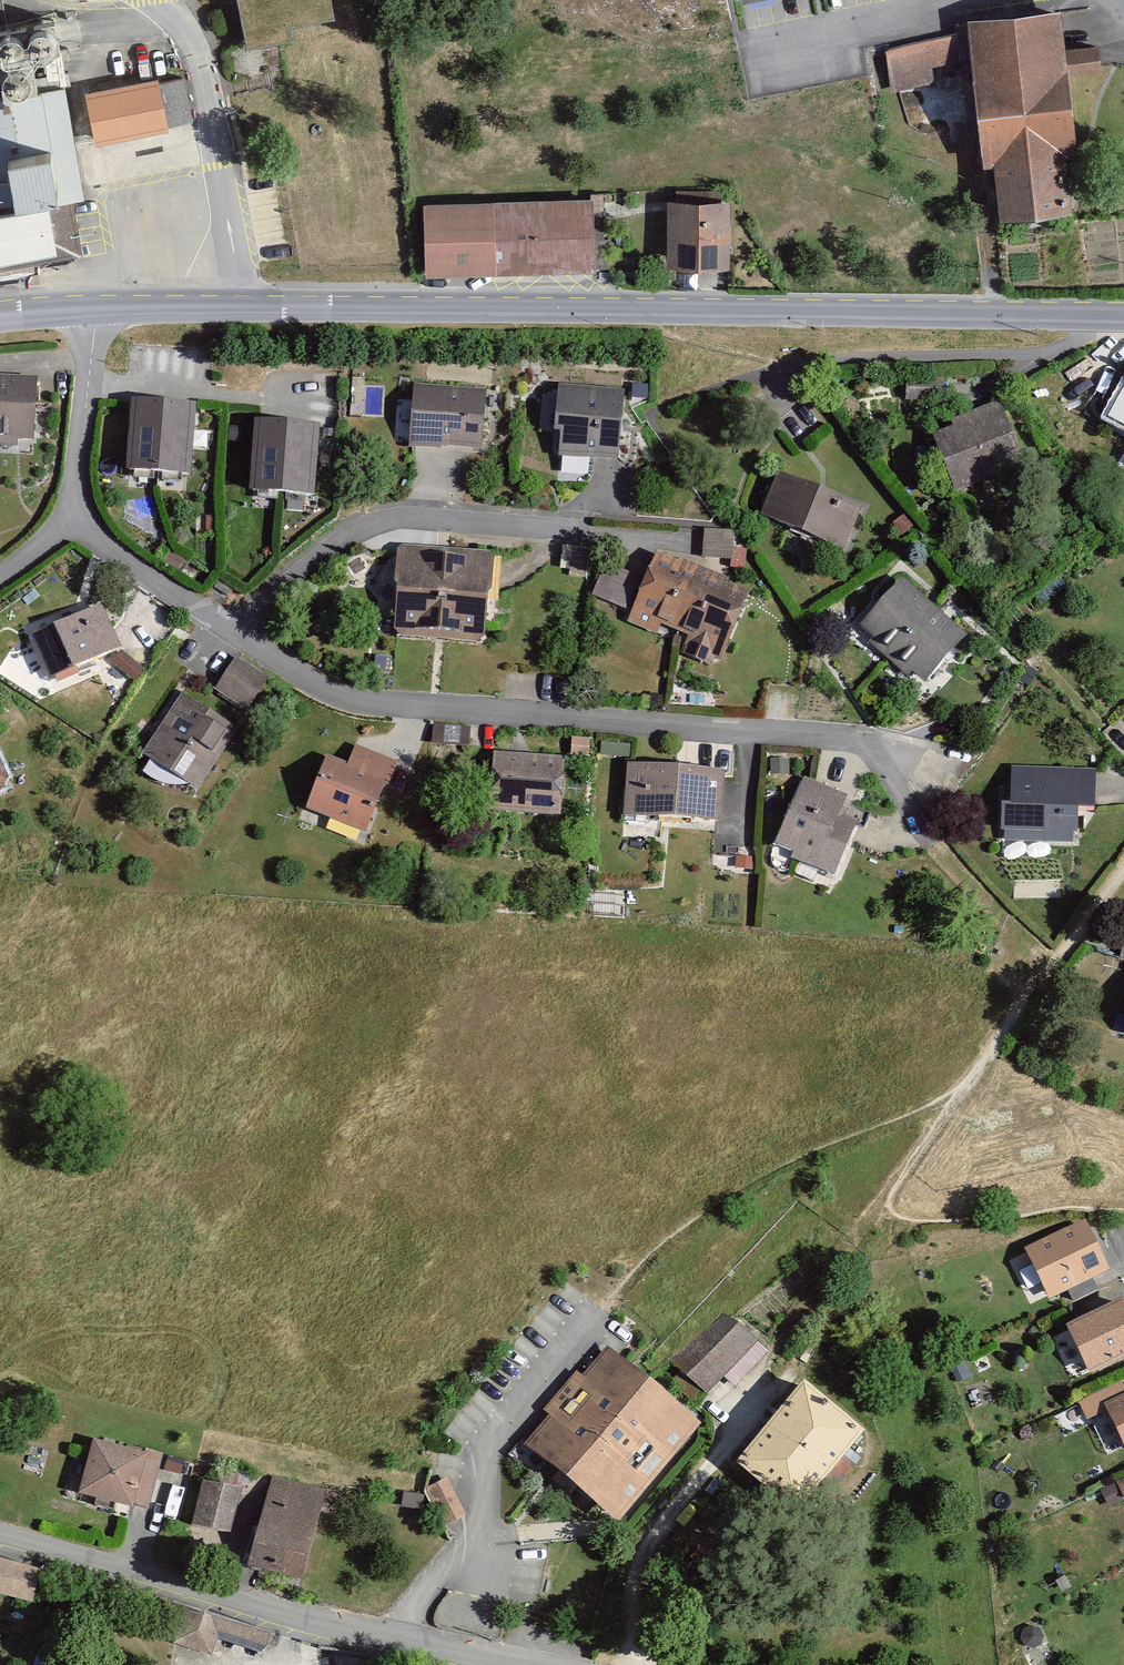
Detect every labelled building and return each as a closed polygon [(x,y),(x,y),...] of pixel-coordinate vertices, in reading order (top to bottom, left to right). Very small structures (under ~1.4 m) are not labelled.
[(325,0),(230,0),(241,52),(288,43),(285,26),(329,17),(325,0)] [(1060,47),(1056,11),(961,21),(963,42),(883,51),(886,77),(888,103),(967,94),(975,166),(985,165),(991,222),(1067,213),(1061,159),(1074,157),(1065,75),(1099,71),(1096,43),(1060,47)] [(180,75),(79,93),(88,144),(189,125),(180,75)] [(78,256),(68,202),(81,200),(61,87),(0,98),(0,270),(78,256)] [(730,200),(669,199),(668,261),(728,262),(730,200)] [(594,267),(593,200),(425,203),(426,270),(594,267)] [(0,380),(0,444),(27,448),(36,384),(0,380)] [(483,394),(409,387),(403,449),(439,453),(477,456),(483,394)] [(621,398),(554,389),(545,456),(581,461),(612,465),(621,398)] [(1123,389),(1106,420),(1123,429),(1123,390),(1123,389)] [(1021,472),(997,410),(927,436),(951,499),(1021,472)] [(204,427),(137,420),(129,503),(196,509),(204,427)] [(321,435),(254,428),(246,511),(313,517),(321,435)] [(860,510),(774,475),(754,523),(840,558),(860,510)] [(734,533),(695,530),(693,562),(731,565),(734,533)] [(495,558),(389,550),(382,639),(489,646),(495,558)] [(748,594),(649,551),(618,621),(649,634),(653,627),(684,641),(676,659),(713,675),(748,594)] [(624,607),(638,574),(606,561),(593,594),(624,607)] [(962,641),(900,583),(855,632),(917,690),(962,641)] [(113,655),(93,606),(22,635),(42,684),(113,655)] [(271,680),(232,656),(212,688),(252,712),(271,680)] [(230,724),(180,691),(133,760),(192,800),(218,762),(208,755),(230,724)] [(395,766),(357,750),(348,772),(318,760),(295,814),(362,842),(395,766)] [(562,761),(489,757),(485,817),(558,822),(562,761)] [(720,779),(622,771),(618,823),(716,831),(720,779)] [(1091,819),(1093,775),(1003,772),(1000,843),(1071,846),(1072,818),(1091,819)] [(842,801),(799,782),(767,852),(830,881),(853,830),(833,820),(842,801)] [(1115,1035),(1123,1038),(1123,1002),(1115,1035)] [(1108,1274),(1088,1228),(1023,1255),(1043,1302),(1108,1274)] [(1123,1363),(1123,1310),(1121,1303),(1062,1332),(1087,1382),(1123,1363)] [(715,1392),(764,1342),(728,1307),(679,1357),(715,1392)] [(695,1425),(598,1346),(512,1449),(609,1529),(666,1460),(695,1425)] [(861,1432),(797,1381),(729,1466),(792,1517),(811,1493),(861,1432)] [(1122,1385),(1079,1406),(1087,1423),(1103,1415),(1123,1459),(1123,1389),(1122,1385)] [(160,1458),(88,1439),(73,1496),(144,1515),(160,1458)] [(327,1492),(267,1476),(241,1567),(301,1584),(327,1492)] [(444,1481),(423,1492),(444,1532),(465,1521),(444,1481)] [(237,1492),(198,1482),(184,1531),(223,1541),(237,1492)] [(1112,1487),(1122,1507),(1123,1506),(1123,1482),(1112,1487)] [(0,1562),(0,1601),(26,1608),(36,1572),(0,1562)] [(263,1638),(178,1613),(168,1648),(209,1660),(213,1644),(257,1657),(263,1638)]
